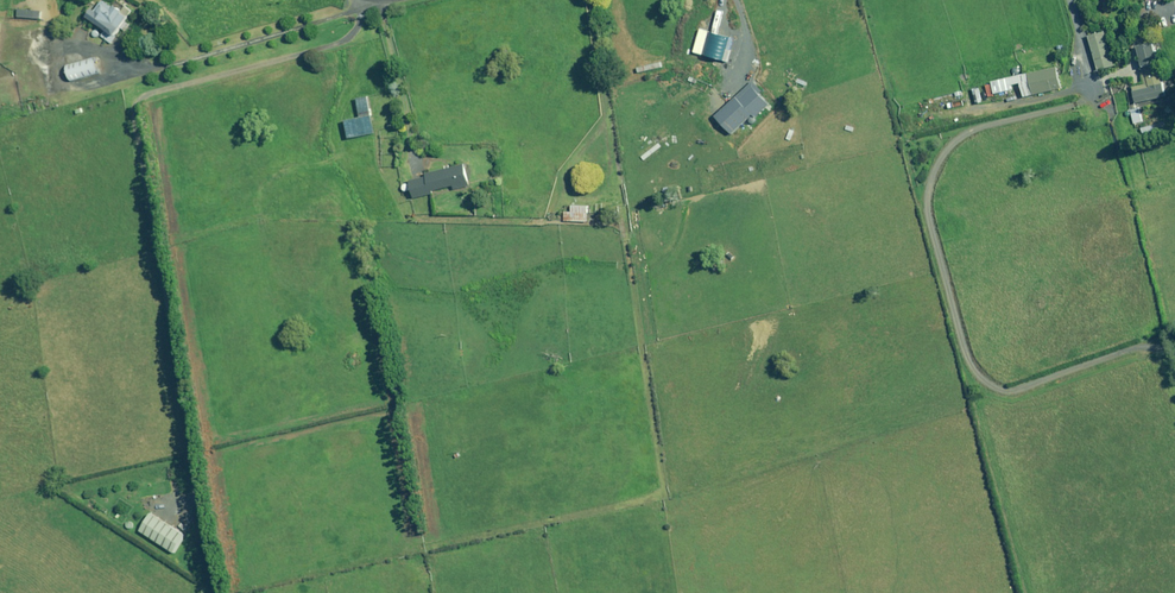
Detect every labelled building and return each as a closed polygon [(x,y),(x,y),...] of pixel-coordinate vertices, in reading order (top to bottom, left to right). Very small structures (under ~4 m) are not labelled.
[(110,43),(111,43),(116,36),(115,35),(132,11),(116,1),(113,6),(104,0),(103,0),(96,11),(93,9),(88,17),(105,29),(101,36),(110,43)] [(41,11),(19,9),(18,17),(41,19),(41,11)] [(1110,57),(1104,31),(1088,35),(1097,71),(1113,67),(1110,57)] [(1157,63),(1153,43),(1138,46),(1142,66),(1157,63)] [(99,72),(95,57),(66,65),(71,80),(99,72)] [(1165,96),(1158,66),(1140,70),(1144,84),(1132,87),(1136,103),(1165,96)] [(1061,88),(1057,67),(992,82),(995,94),(1012,90),(1011,85),(1021,83),(1024,97),(1061,88)] [(716,117),(732,134),(753,114),(755,117),(769,104),(759,94),(762,91),(753,82),(716,117)] [(375,133),(368,97),(357,99),(361,117),(345,120),(349,138),(375,133)] [(28,104),(31,113),(45,109),(42,100),(28,104)] [(1138,106),(1129,109),(1133,124),(1142,121),(1138,106)] [(1155,130),(1154,124),(1141,128),(1142,133),(1155,130)] [(718,161),(720,167),(716,168),(718,174),(735,168),(732,162),(728,164),(726,158),(718,161)] [(470,186),(465,165),(427,173),(427,176),(410,180),(415,198),(433,194),(432,191),(453,186),(454,190),(470,186)] [(411,189),(412,188),(411,186),(411,185),(410,184),(409,183),(407,183),(406,183),(405,184),(403,185),(403,186),(403,187),(403,189),(403,190),(404,191),(405,192),(407,192),(408,192),(410,191),(411,190),(411,189)] [(588,206),(572,205),(572,212),(565,212),(565,221),(588,222),(588,206)] [(184,535),(151,513),(140,531),(173,553),(184,535)]
